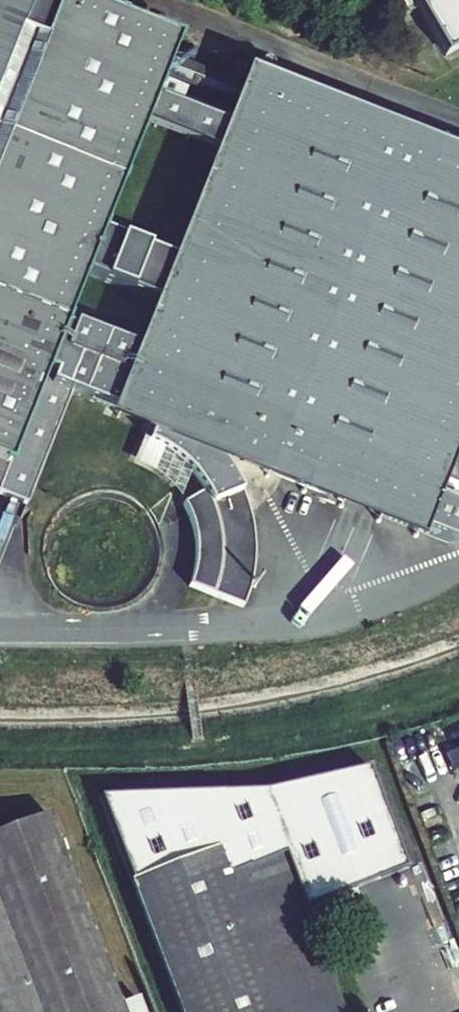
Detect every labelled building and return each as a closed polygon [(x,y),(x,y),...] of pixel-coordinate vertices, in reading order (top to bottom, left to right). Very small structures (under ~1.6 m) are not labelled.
[(167,41),(65,0),(0,0),(0,462),(57,320),(76,270),(91,232),(137,117),(145,98),(155,72),(163,51),(167,41)] [(443,56),(458,47),(458,0),(411,0),(443,56)] [(244,83),(163,51),(155,72),(236,103),(244,83)] [(349,512),(406,536),(409,531),(452,548),(458,532),(458,509),(424,495),(427,487),(431,486),(458,415),(458,163),(246,78),(244,83),(236,103),(225,129),(217,150),(171,264),(156,302),(136,353),(113,411),(111,415),(144,428),(138,445),(144,447),(159,457),(173,469),(188,490),(194,499),(171,508),(176,521),(180,540),(236,528),(233,506),(225,485),(200,449),(349,512)] [(225,129),(145,98),(137,117),(217,150),(225,129)] [(91,232),(76,270),(156,302),(171,264),(91,232)] [(136,353),(57,320),(0,462),(0,490),(20,498),(62,391),(113,411),(136,353)] [(109,435),(105,456),(123,463),(155,486),(168,501),(188,490),(173,469),(159,457),(144,447),(138,445),(109,435)] [(235,539),(234,530),(209,536),(188,541),(176,542),(178,550),(179,558),(173,583),(167,594),(223,612),(234,573),(235,539)] [(457,746),(458,749),(444,755),(451,773),(458,770),(458,745),(457,746)] [(0,834),(0,1011),(122,1011),(48,816),(0,834)] [(132,882),(182,1011),(343,1011),(304,910),(325,901),(315,873),(293,882),(283,856),(228,877),(217,849),(132,882)]
